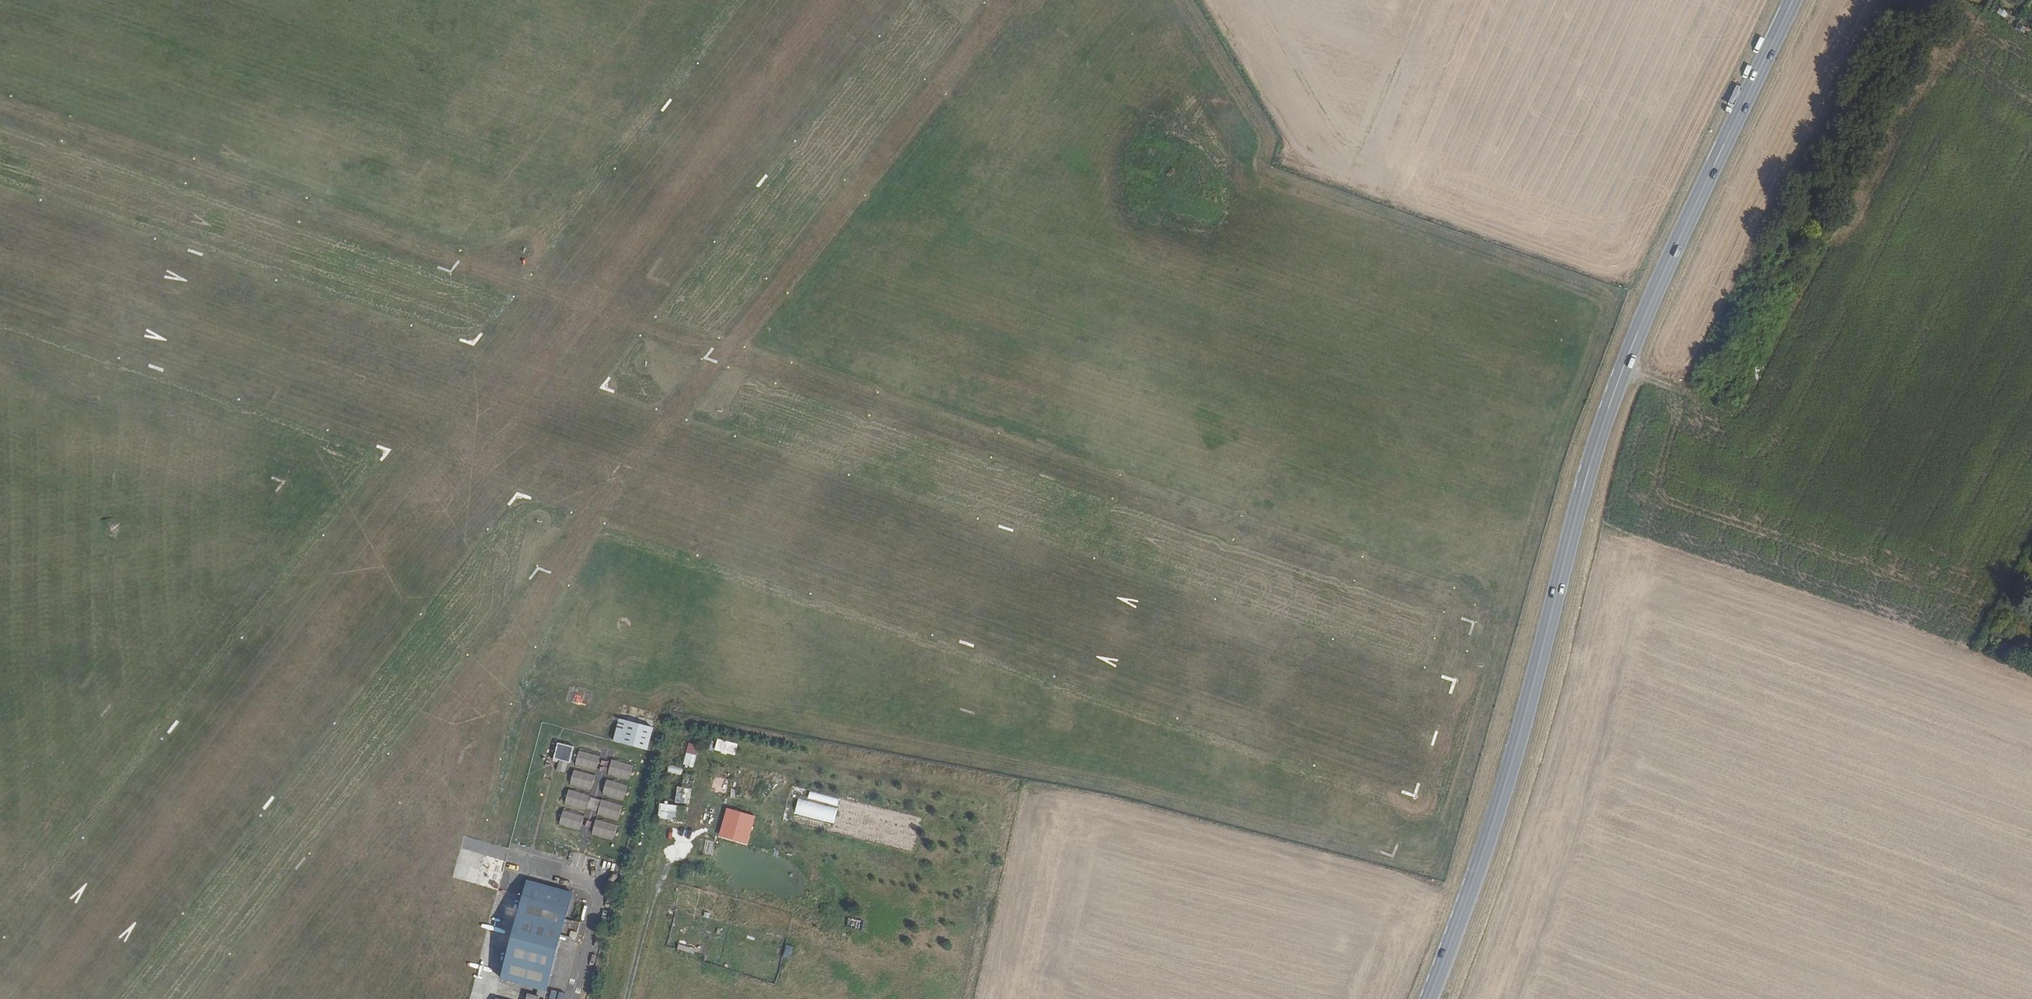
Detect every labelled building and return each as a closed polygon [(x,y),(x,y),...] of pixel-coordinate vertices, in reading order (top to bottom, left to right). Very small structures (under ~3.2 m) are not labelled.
[(1749,315),(1743,312),(1741,318),(1747,321),(1749,315)] [(654,727),(622,718),(617,740),(648,748),(654,727)] [(718,739),(715,752),(731,756),(734,742),(718,739)] [(553,741),(549,758),(572,763),(575,747),(553,741)] [(691,767),(697,745),(688,742),(682,765),(691,767)] [(746,759),(749,750),(742,748),(739,757),(746,759)] [(692,785),(692,775),(684,775),(685,786),(692,785)] [(726,792),(728,779),(713,777),(711,791),(726,792)] [(762,792),(764,779),(757,777),(755,790),(762,792)] [(596,816),(603,787),(591,784),(573,851),(585,854),(593,824),(597,826),(599,818),(596,816)] [(617,864),(635,795),(621,791),(613,821),(609,820),(607,828),(610,829),(602,858),(617,864)] [(658,803),(656,818),(674,820),(676,805),(658,803)] [(717,837),(747,845),(755,816),(725,808),(717,837)] [(547,989),(549,981),(562,931),(573,892),(530,880),(526,894),(523,894),(501,976),(547,989)] [(847,925),(860,928),(862,922),(849,918),(847,925)] [(562,931),(549,981),(563,986),(579,928),(573,927),(571,934),(562,931)] [(677,944),(676,950),(692,954),(693,948),(677,944)] [(761,944),(759,953),(788,958),(790,949),(761,944)]
